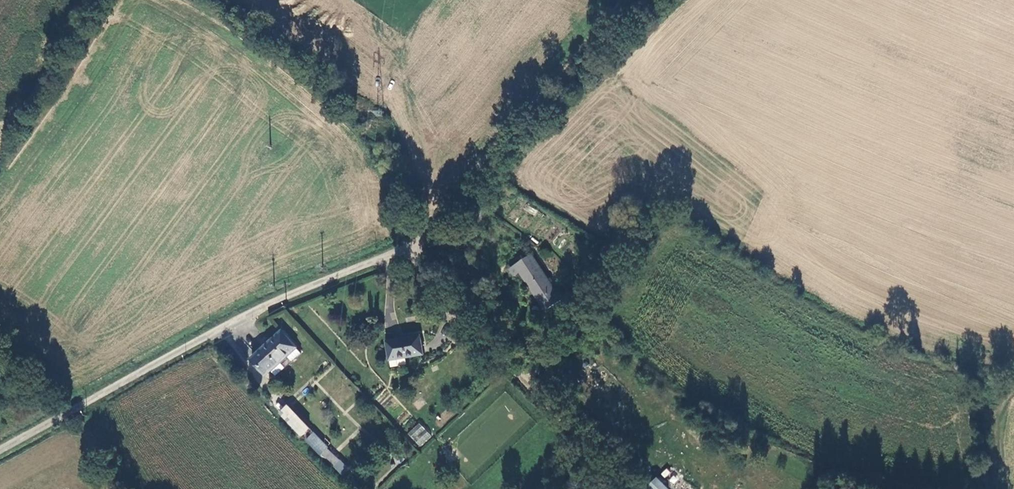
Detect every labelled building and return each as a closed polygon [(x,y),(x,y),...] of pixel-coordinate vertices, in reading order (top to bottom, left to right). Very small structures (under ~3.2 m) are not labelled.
[(519,272),(543,309),(560,299),(532,255),(508,268),(513,275),(519,272)] [(252,358),(266,374),(271,370),(276,375),(301,353),(281,331),(252,358)] [(423,355),(420,336),(387,342),(390,361),(406,358),(423,355)] [(406,358),(390,361),(391,367),(407,365),(406,358)] [(302,435),(309,429),(288,406),(280,413),(302,435)] [(430,435),(420,424),(419,425),(409,434),(419,445),(430,435)] [(328,448),(314,433),(306,440),(321,456),(322,454),(334,465),(333,466),(342,475),(348,469),(340,460),(327,449),(328,448)] [(657,478),(648,486),(650,488),(668,488),(657,478)]
